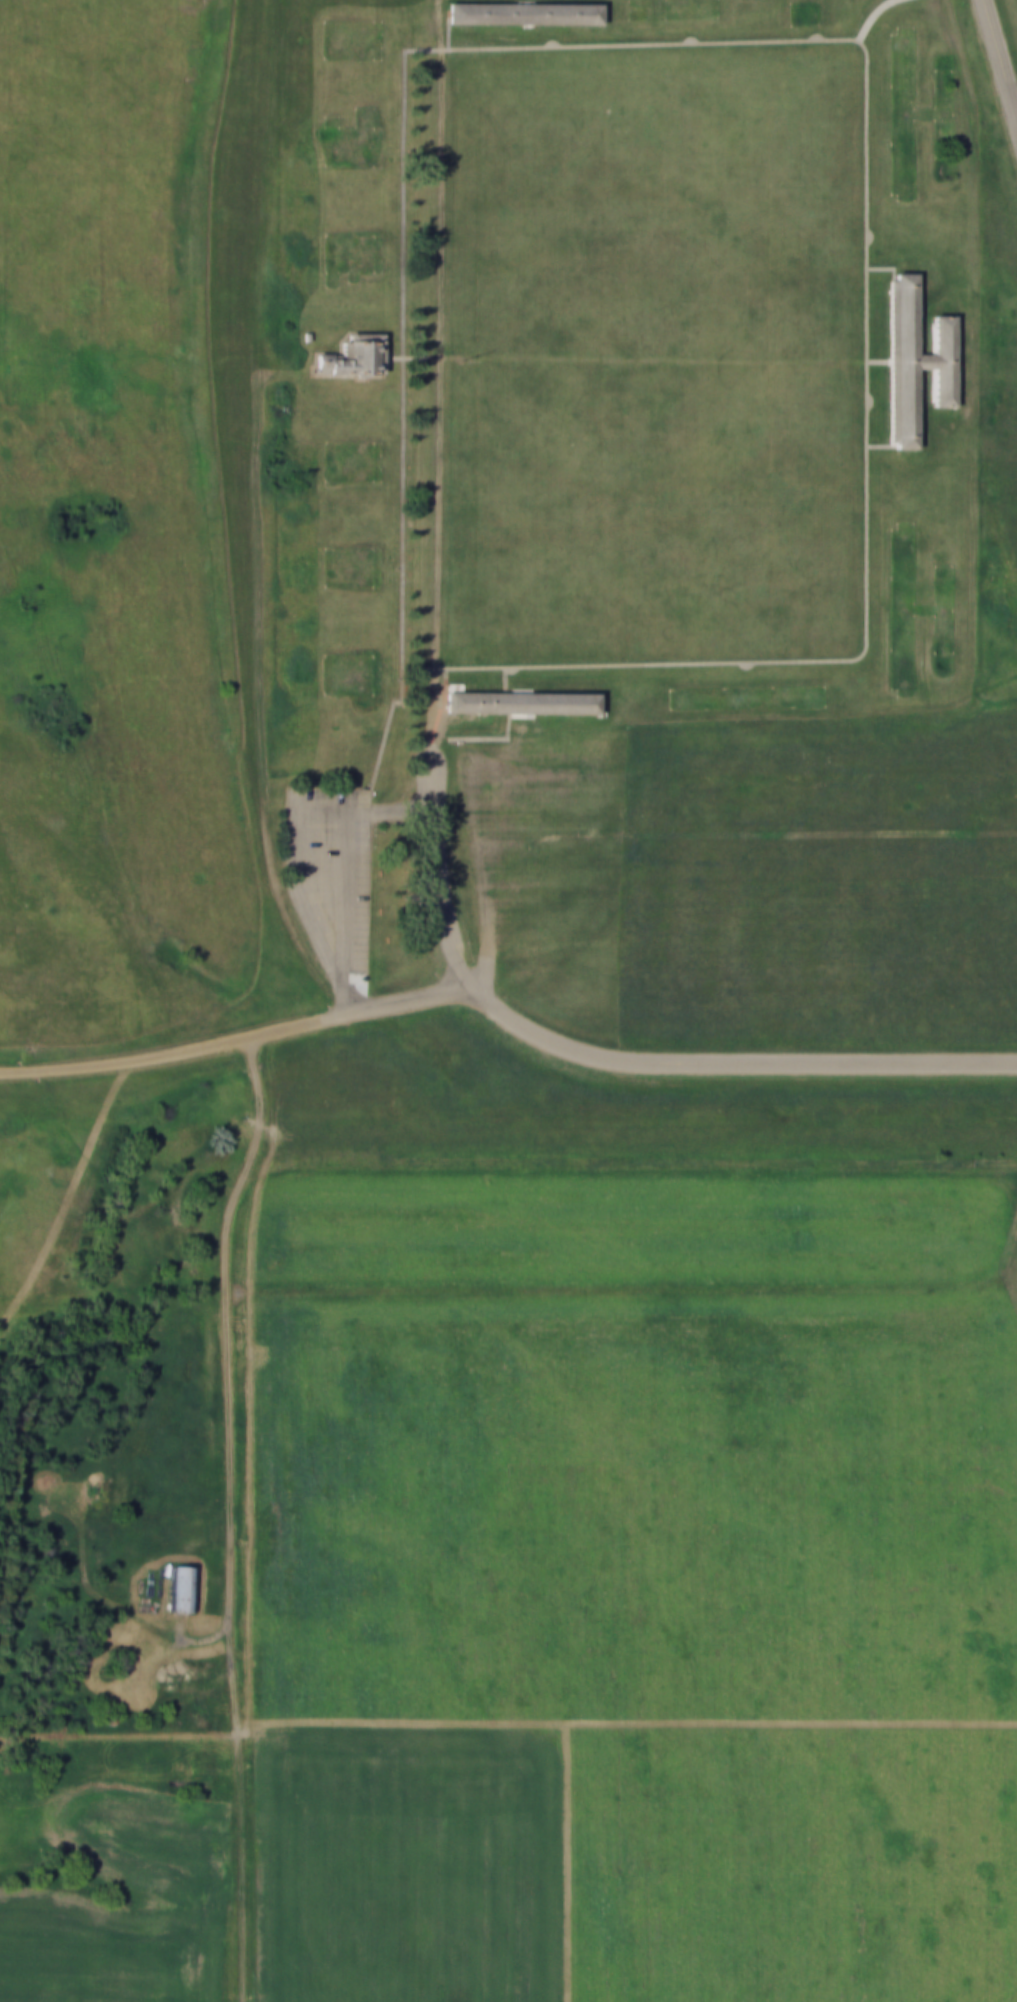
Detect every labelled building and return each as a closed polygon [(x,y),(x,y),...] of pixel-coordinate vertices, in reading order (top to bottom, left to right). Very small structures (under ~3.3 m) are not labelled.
[(445,23),(446,3),(596,4),(596,24),(445,23)] [(892,272),(889,449),(912,450),(914,367),(929,368),(929,403),(948,403),(949,315),(930,315),(930,351),(912,351),(914,273),(892,272)] [(379,332),(378,373),(313,371),(313,350),(338,350),(339,331),(379,332)] [(592,693),(592,712),(443,711),(443,691),(592,693)] [(171,1611),(193,1611),(193,1566),(171,1566),(171,1611)]
